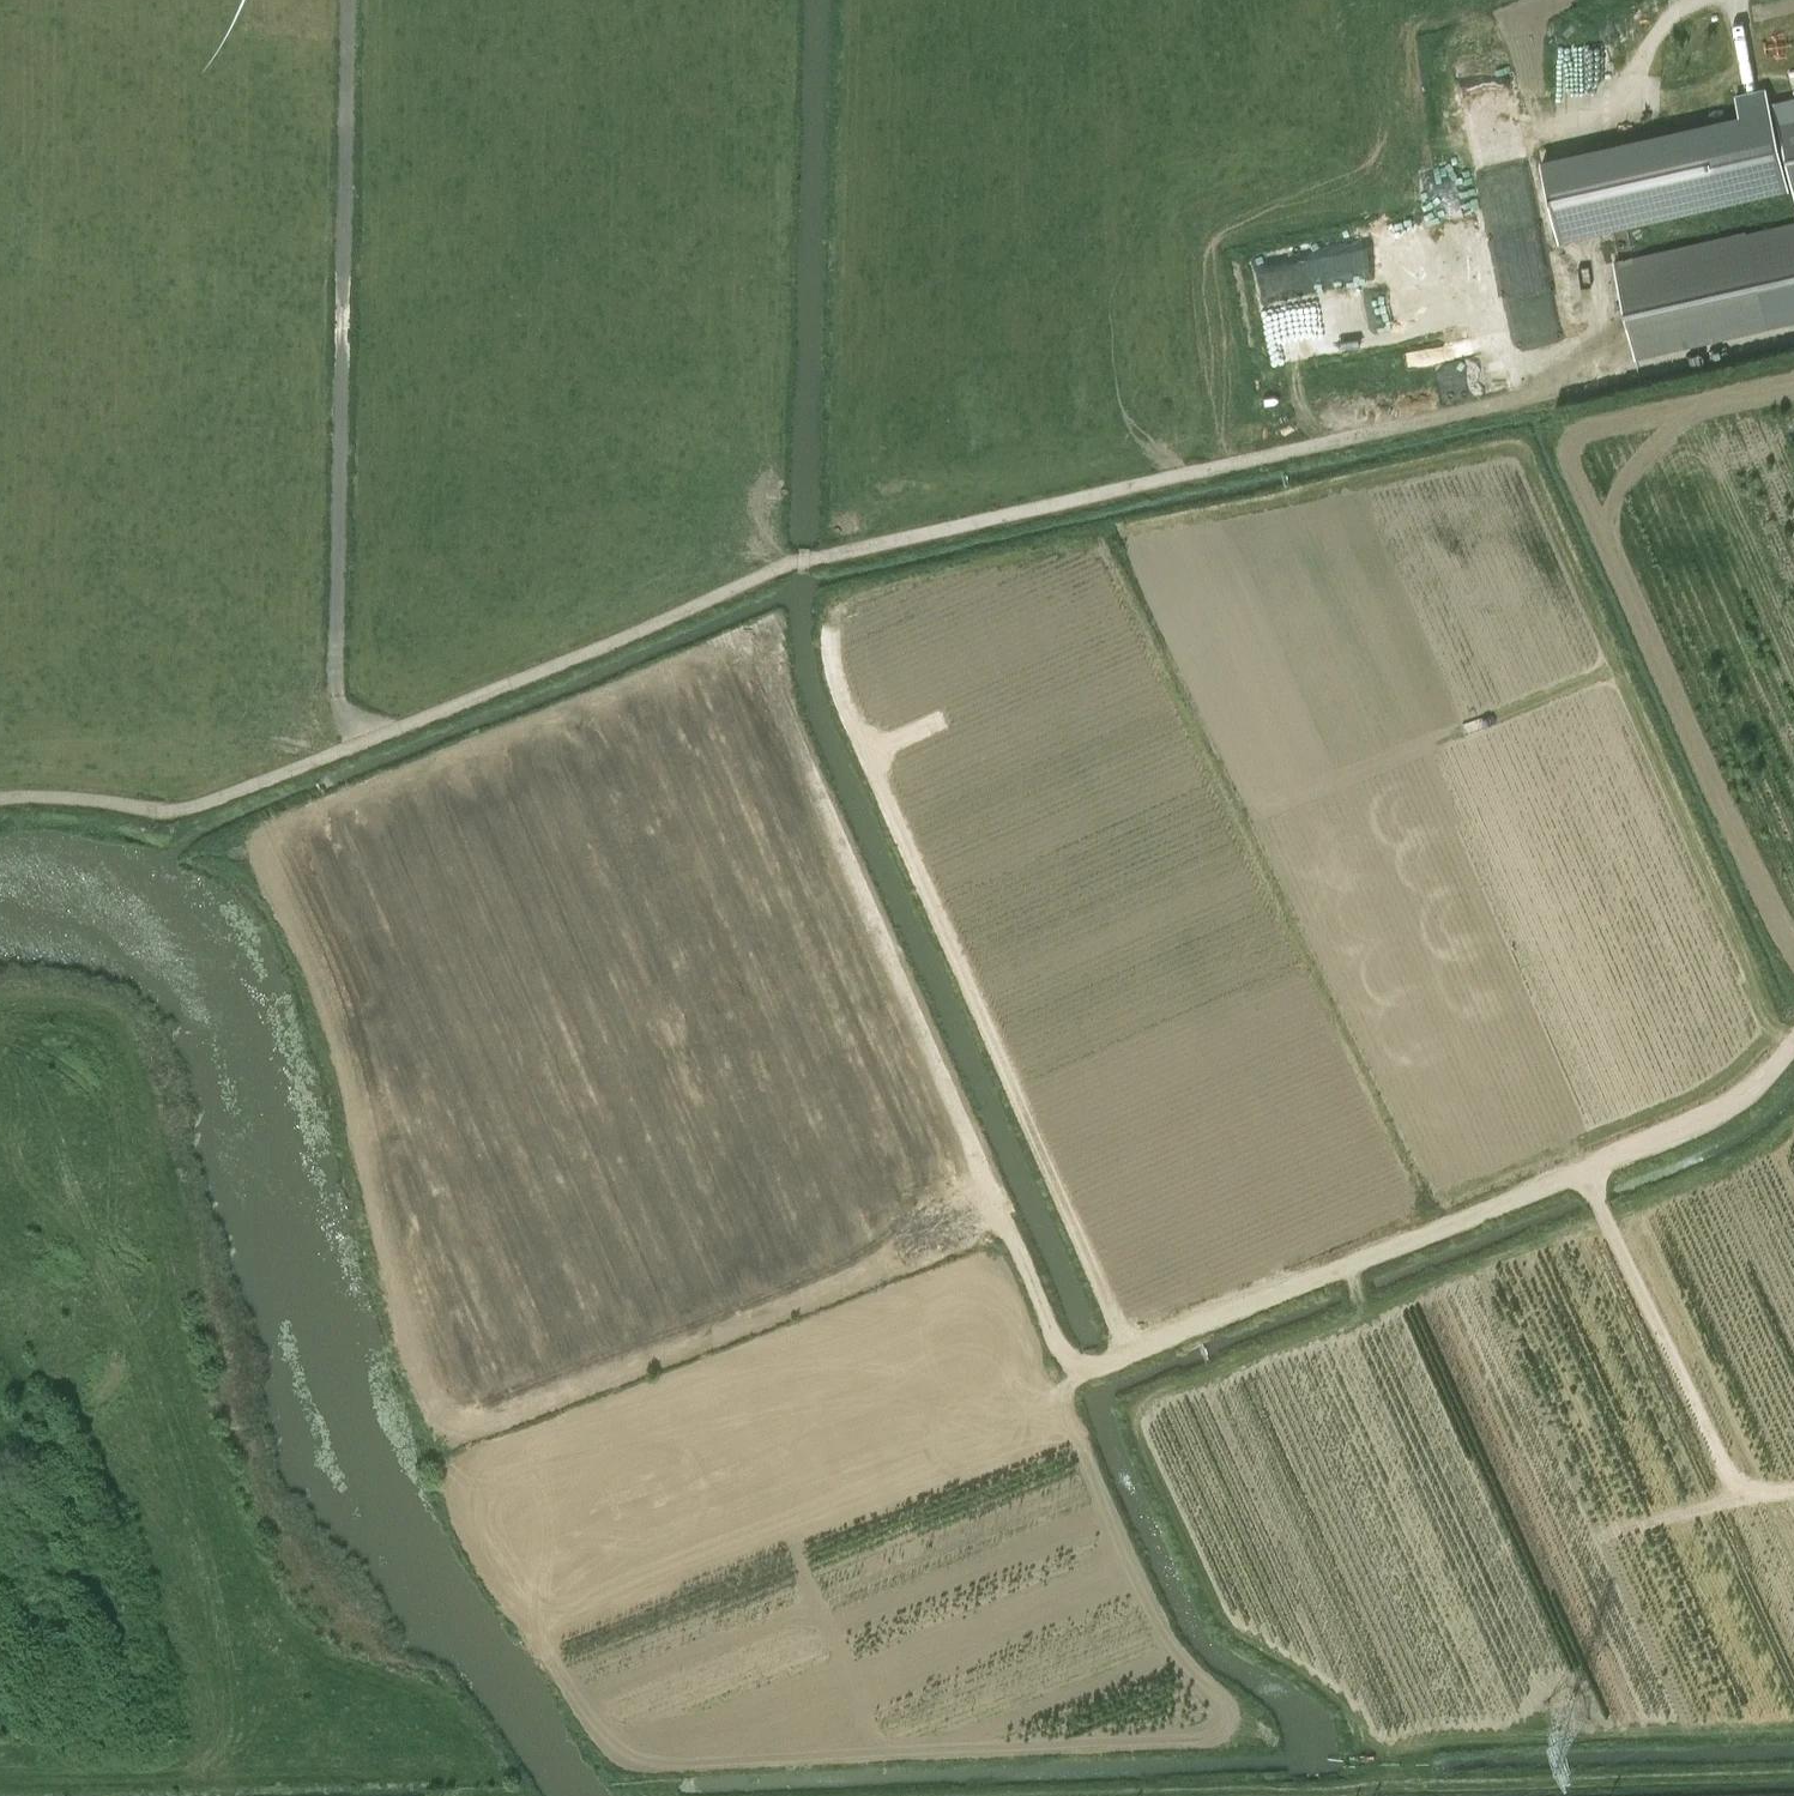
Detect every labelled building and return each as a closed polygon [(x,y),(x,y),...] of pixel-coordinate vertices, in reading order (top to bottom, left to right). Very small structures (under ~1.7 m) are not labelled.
[(1788,191),(1770,109),(1766,88),(1736,95),(1741,116),(1539,162),(1557,242),(1788,191)] [(1772,102),(1777,123),(1793,198),(1793,97),(1772,102)] [(1636,358),(1743,333),(1793,321),(1793,221),(1721,237),(1614,261),(1636,358)]
